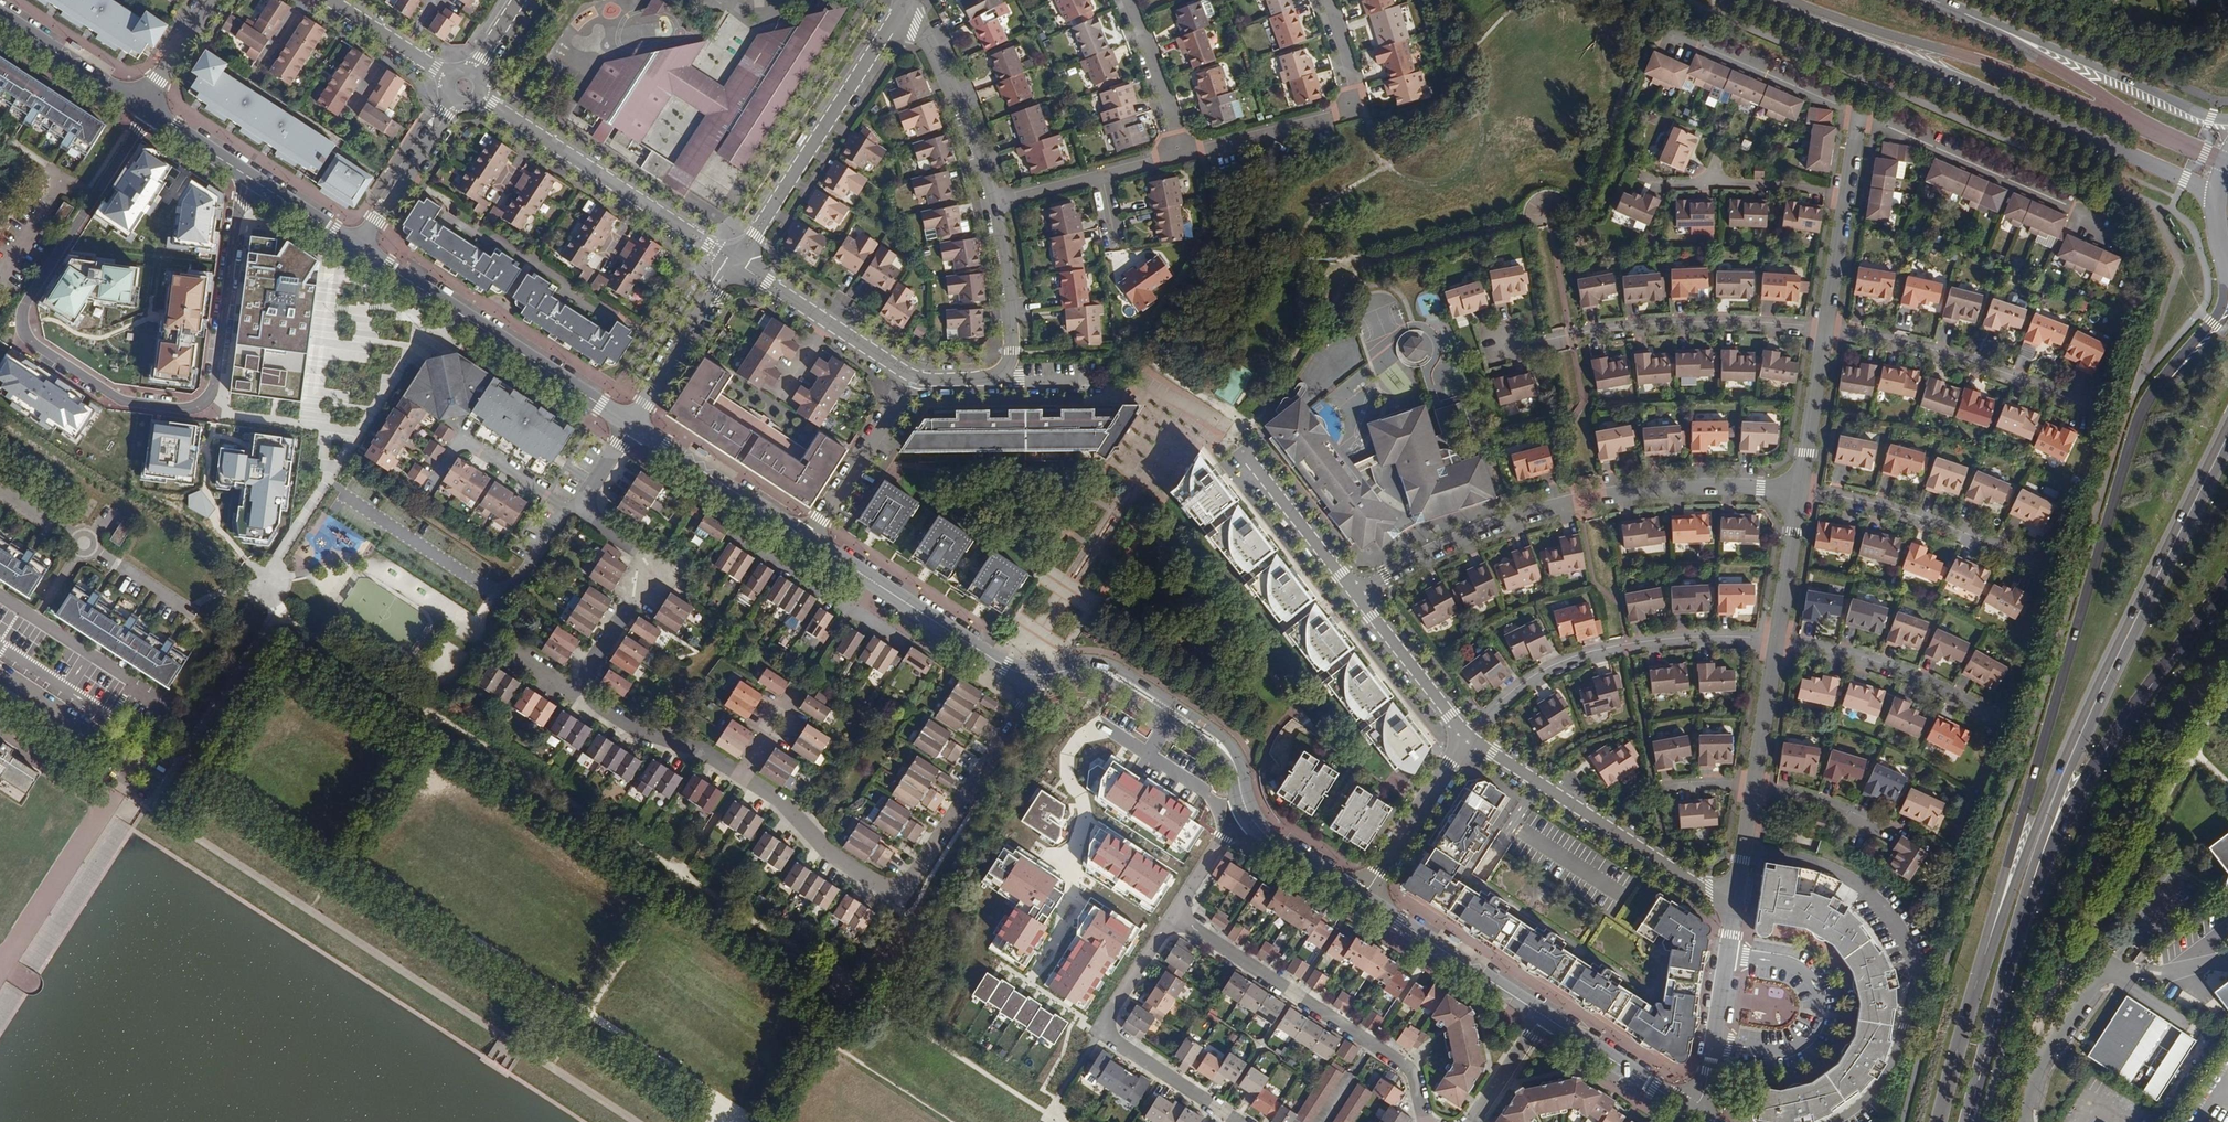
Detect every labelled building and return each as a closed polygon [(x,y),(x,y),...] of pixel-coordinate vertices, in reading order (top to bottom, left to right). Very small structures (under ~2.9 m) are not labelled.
[(142,16),(140,19),(110,0),(45,0),(47,1),(51,3),(52,2),(58,7),(57,8),(61,11),(81,24),(86,27),(87,25),(93,29),(92,31),(96,33),(116,46),(120,49),(121,47),(127,51),(127,53),(136,59),(141,52),(126,42),(131,33),(147,43),(158,26),(142,16)] [(251,28),(268,39),(276,26),(272,24),(276,17),(280,19),(289,5),(281,0),(269,0),(251,28)] [(421,2),(419,0),(388,0),(386,3),(410,19),(421,2)] [(656,0),(651,0),(648,5),(642,15),(670,9),(656,0)] [(1002,4),(1000,0),(970,0),(971,2),(962,6),(970,20),(1002,4)] [(1067,22),(1092,10),(1087,0),(1057,0),(1067,22)] [(1184,34),(1205,27),(1211,24),(1202,0),(1201,0),(1178,8),(1182,20),(1183,23),(1181,24),(1184,34)] [(1297,8),(1294,0),(1270,0),(1276,15),(1297,8)] [(1373,13),(1396,5),(1395,0),(1368,0),(1369,4),(1366,5),(1369,14),(1373,13)] [(1384,45),(1407,38),(1412,36),(1400,3),(1396,5),(1373,13),(1384,45)] [(471,6),(468,4),(463,11),(467,13),(470,15),(474,8),(471,6)] [(970,20),(969,21),(974,30),(977,28),(981,36),(978,38),(985,51),(1007,40),(1000,26),(997,19),(1003,16),(1007,13),(1002,4),(970,20)] [(1297,8),(1276,15),(1272,17),(1284,47),(1309,38),(1303,24),(1298,26),(1295,18),(1300,15),(1297,8)] [(459,17),(447,9),(442,15),(440,13),(428,30),(445,41),(454,27),(457,29),(463,19),(459,17)] [(826,33),(829,35),(845,10),(807,18),(813,21),(815,19),(816,19),(818,19),(820,19),(822,19),(824,20),(825,21),(826,33)] [(81,24),(61,11),(59,14),(79,27),(81,24)] [(158,26),(147,43),(153,47),(167,25),(145,12),(142,16),(158,26)] [(260,51),(268,39),(251,28),(229,13),(220,26),(250,45),(260,51)] [(305,15),(292,35),(312,48),(325,29),(305,15)] [(1087,58),(1112,48),(1105,32),(1103,33),(1100,28),(1103,27),(1099,15),(1073,26),(1087,58)] [(1303,24),(1300,15),(1295,18),(1298,26),(1303,24)] [(997,19),(1000,26),(1005,23),(1006,20),(1003,16),(997,19)] [(276,26),(280,19),(276,17),(272,24),(276,26)] [(632,139),(651,151),(640,167),(684,196),(714,150),(728,128),(742,138),(741,139),(741,142),(741,144),(742,146),(744,147),(746,148),(748,147),(750,147),(752,145),(753,143),(753,141),(753,139),(751,137),(760,142),(817,54),(829,35),(826,33),(825,21),(824,20),(822,19),(820,19),(818,19),(816,19),(815,19),(813,21),(807,18),(803,18),(797,28),(790,38),(783,49),(760,35),(755,36),(720,89),(712,84),(711,86),(695,76),(697,73),(688,68),(703,44),(669,50),(665,57),(663,60),(658,57),(656,56),(650,66),(647,70),(639,65),(635,72),(617,60),(601,63),(576,103),(602,121),(613,127),(617,130),(611,139),(626,149),(632,139)] [(1205,27),(1184,34),(1178,37),(1182,46),(1187,44),(1190,51),(1195,67),(1218,60),(1205,27)] [(760,35),(783,49),(797,28),(760,35)] [(114,50),(116,46),(96,33),(94,37),(114,50)] [(141,52),(147,43),(131,33),(126,42),(141,52)] [(312,48),(292,35),(281,53),(301,66),(312,48)] [(1419,71),(1407,38),(1384,45),(1375,48),(1380,63),(1385,62),(1388,61),(1390,67),(1394,78),(1419,71)] [(260,51),(250,45),(245,53),(255,59),(260,51)] [(352,46),(340,66),(360,79),(373,60),(352,46)] [(996,73),(1000,82),(1023,73),(1024,72),(1014,46),(992,55),(997,66),(1000,72),(996,73)] [(1112,48),(1087,58),(1082,60),(1087,73),(1091,71),(1097,85),(1120,75),(1116,66),(1113,60),(1117,58),(1113,48),(1112,48)] [(1286,82),(1292,80),(1318,71),(1315,62),(1311,64),(1309,57),(1306,48),(1282,55),(1287,70),(1282,71),(1286,82)] [(191,72),(198,76),(209,58),(224,68),(227,64),(205,50),(191,72)] [(665,57),(669,50),(658,52),(617,60),(635,72),(639,65),(647,70),(650,66),(656,56),(658,57),(663,60),(665,57)] [(1661,85),(1673,59),(1655,50),(1645,72),(1654,76),(1652,81),(1661,85)] [(289,84),(301,66),(281,53),(269,71),(289,84)] [(1697,54),(1691,67),(1687,76),(1698,81),(1696,84),(1704,87),(1715,62),(1697,54)] [(0,58),(0,103),(26,120),(33,124),(63,143),(71,148),(85,158),(107,126),(0,58)] [(237,124),(241,127),(262,140),(267,143),(268,142),(273,145),(272,147),(276,149),(279,151),(297,162),(301,165),(302,164),(308,168),(307,169),(308,170),(327,140),(221,72),(224,68),(209,58),(198,76),(213,85),(208,94),(192,84),(187,92),(196,97),(197,96),(203,100),(202,101),(207,104),(227,117),(231,120),(232,119),(238,123),(237,124)] [(1691,67),(1673,59),(1661,85),(1670,90),(1672,84),(1682,89),(1687,76),(1691,67)] [(1723,92),(1733,70),(1721,65),(1715,62),(1704,87),(1711,91),(1712,87),(1723,92)] [(1198,90),(1201,100),(1227,92),(1222,77),(1224,77),(1221,65),(1197,72),(1201,83),(1202,88),(1198,90)] [(349,97),(360,79),(340,66),(328,83),(349,97)] [(374,90),(366,103),(382,113),(404,80),(388,69),(378,84),(381,86),(377,92),(374,90)] [(1424,69),(1419,71),(1394,78),(1386,80),(1390,94),(1397,93),(1402,91),(1403,94),(1400,95),(1398,98),(1400,105),(1426,98),(1422,86),(1428,84),(1424,69)] [(924,81),(920,70),(898,78),(902,89),(891,93),(897,109),(928,97),(922,82),(924,81)] [(1731,99),(1740,103),(1751,78),(1744,75),(1739,73),(1733,70),(1723,92),(1733,96),(1731,99)] [(1318,71),(1292,80),(1300,105),(1322,97),(1319,88),(1317,82),(1321,81),(1318,71)] [(711,86),(712,84),(697,73),(695,76),(711,86)] [(1023,73),(1000,82),(997,83),(1000,93),(1004,91),(1006,97),(1010,107),(1033,98),(1023,73)] [(213,85),(198,76),(197,76),(192,84),(208,94),(213,85)] [(1751,78),(1740,103),(1747,106),(1748,103),(1759,108),(1769,86),(1762,83),(1757,81),(1751,78)] [(928,97),(932,96),(926,81),(924,81),(922,82),(928,97)] [(1383,82),(1372,85),(1374,96),(1386,93),(1383,82)] [(337,115),(349,97),(328,83),(316,101),(337,115)] [(1104,112),(1108,124),(1137,114),(1134,103),(1131,97),(1137,95),(1133,83),(1103,93),(1109,110),(1104,112)] [(1775,89),(1769,86),(1759,108),(1769,112),(1767,116),(1775,119),(1786,94),(1780,91),(1775,89)] [(1232,91),(1227,92),(1201,100),(1204,113),(1207,112),(1210,111),(1212,115),(1209,116),(1212,126),(1235,119),(1234,118),(1230,101),(1235,100),(1232,91)] [(1804,102),(1786,94),(1775,119),(1783,122),(1784,119),(1795,124),(1804,102)] [(1230,101),(1234,118),(1243,115),(1238,99),(1235,100),(1230,101)] [(936,119),(938,118),(940,117),(934,102),(930,103),(936,119)] [(382,113),(366,103),(358,115),(383,131),(390,119),(382,113)] [(942,129),(938,118),(936,119),(930,103),(899,115),(905,131),(915,127),(919,137),(942,129)] [(227,117),(207,104),(204,109),(224,122),(227,117)] [(1023,145),(1050,136),(1038,104),(1012,114),(1016,124),(1018,123),(1021,129),(1018,130),(1023,145)] [(646,122),(650,125),(660,109),(656,106),(646,122)] [(1836,128),(1831,127),(1823,126),(1815,125),(1817,108),(1809,107),(1806,124),(1814,125),(1811,138),(1833,142),(1836,128)] [(1825,109),(1817,108),(1815,125),(1823,126),(1825,109)] [(1825,109),(1823,126),(1831,127),(1834,111),(1825,109)] [(1137,114),(1108,124),(1106,124),(1109,134),(1115,132),(1120,151),(1152,140),(1148,130),(1146,131),(1144,126),(1147,126),(1146,121),(1140,123),(1137,114)] [(589,130),(591,125),(577,118),(575,124),(589,130)] [(602,143),(613,127),(602,121),(592,136),(602,143)] [(1689,148),(1693,150),(1698,137),(1675,126),(1660,163),(1679,171),(1689,148)] [(259,145),(262,140),(241,127),(238,131),(259,145)] [(714,150),(743,169),(754,152),(760,142),(751,137),(753,139),(753,141),(753,143),(752,145),(750,147),(748,147),(746,148),(744,147),(742,146),(741,144),(741,142),(741,139),(742,138),(728,128),(714,150)] [(858,133),(855,131),(846,144),(848,146),(850,147),(858,133)] [(1060,132),(1050,136),(1023,145),(1017,147),(1020,156),(1027,154),(1028,158),(1032,156),(1033,159),(1029,161),(1033,173),(1064,163),(1057,143),(1063,142),(1060,132)] [(848,146),(842,155),(861,168),(867,159),(878,165),(887,151),(858,133),(850,147),(848,146)] [(479,153),(501,166),(506,159),(503,157),(509,147),(491,135),(479,153)] [(913,145),(918,162),(930,158),(933,169),(955,162),(952,152),(951,149),(949,150),(948,147),(950,147),(947,135),(913,145)] [(1831,156),(1833,142),(1811,138),(1809,152),(1831,156)] [(325,159),(335,144),(327,140),(308,170),(315,175),(322,163),(317,160),(320,155),(325,159)] [(1883,142),(1881,159),(1889,160),(1892,144),(1883,142)] [(176,164),(144,144),(101,212),(133,232),(176,164)] [(1897,161),(1900,145),(1892,144),(1889,160),(1897,161)] [(1904,179),(1907,163),(1904,163),(1907,146),(1900,145),(1897,161),(1889,160),(1881,159),(1875,158),(1873,174),(1896,178),(1904,179)] [(1904,163),(1907,163),(1913,164),(1916,147),(1907,146),(1904,163)] [(1683,172),(1693,150),(1689,148),(1679,171),(1683,172)] [(294,167),(297,162),(279,151),(276,149),(273,154),(294,167)] [(1828,173),(1831,156),(1809,152),(1806,169),(1828,173)] [(501,166),(479,153),(468,170),(485,180),(487,181),(493,172),(496,174),(501,166)] [(354,208),(373,177),(337,154),(317,184),(321,187),(332,193),(332,194),(333,192),(339,196),(338,198),(339,199),(348,204),(354,208)] [(927,171),(933,169),(930,158),(918,162),(920,169),(927,171)] [(1941,194),(1953,167),(1935,159),(1931,167),(1925,180),(1936,185),(1933,190),(1941,194)] [(831,176),(840,162),(836,160),(827,174),(829,175),(831,176)] [(830,190),(828,192),(837,198),(839,195),(842,197),(848,188),(858,195),(868,180),(840,162),(831,176),(829,175),(823,185),(825,186),(830,190)] [(523,172),(519,178),(544,194),(555,177),(536,165),(529,175),(523,172)] [(1764,167),(1754,167),(1754,177),(1763,177),(1764,167)] [(1953,167),(1941,194),(1950,198),(1953,192),(1962,196),(1971,175),(1964,172),(1959,170),(1953,167)] [(477,193),(485,180),(468,170),(466,168),(455,186),(476,200),(471,207),(478,212),(486,199),(477,193)] [(953,199),(951,187),(948,188),(945,172),(912,180),(916,197),(928,194),(931,205),(953,199)] [(1894,192),(1896,178),(1873,174),(1871,188),(1894,192)] [(1969,206),(1977,209),(1989,183),(1982,180),(1977,177),(1971,175),(1962,196),(1972,201),(1969,206)] [(1157,209),(1181,204),(1185,203),(1179,176),(1151,182),(1154,193),(1155,200),(1151,200),(1153,210),(1157,209)] [(520,189),(514,199),(531,210),(533,212),(544,194),(519,178),(514,186),(520,189)] [(1989,183),(1977,209),(1987,214),(1989,208),(1998,212),(2007,191),(1995,185),(1989,183)] [(225,196),(204,184),(191,205),(186,246),(218,250),(225,196)] [(330,196),(332,193),(321,187),(319,190),(330,196)] [(808,203),(810,204),(812,205),(821,191),(817,188),(808,203)] [(1894,192),(1871,188),(1869,203),(1892,206),(1894,192)] [(812,205),(810,204),(804,213),(823,226),(829,217),(839,223),(849,209),(821,191),(812,205)] [(1647,191),(1645,196),(1643,201),(1639,199),(1641,194),(1635,192),(1633,196),(1623,192),(1616,210),(1649,223),(1661,197),(1647,191)] [(2010,224),(2019,228),(2031,201),(2025,199),(2020,196),(2013,193),(2004,215),(2013,219),(2010,224)] [(415,245),(435,257),(456,271),(476,284),(482,288),(486,291),(489,286),(492,283),(501,289),(505,292),(522,265),(517,262),(520,259),(502,247),(500,251),(499,250),(495,247),(490,255),(433,218),(441,206),(425,196),(422,200),(418,197),(401,224),(403,225),(410,230),(404,238),(408,240),(415,245)] [(531,210),(514,199),(511,198),(503,211),(494,205),(486,217),(493,222),(498,214),(519,228),(531,210)] [(346,207),(348,204),(339,199),(337,201),(342,204),(346,207)] [(1050,208),(1057,236),(1085,231),(1082,221),(1078,222),(1077,213),(1074,203),(1072,203),(1072,199),(1052,204),(1053,208),(1050,208)] [(1713,224),(1713,204),(1691,204),(1690,204),(1690,199),(1676,199),(1676,225),(1713,224)] [(1767,226),(1768,204),(1767,204),(1744,203),(1744,199),(1730,199),(1729,225),(1767,226)] [(1819,233),(1822,212),(1799,208),(1800,204),(1784,201),(1781,226),(1819,233)] [(2031,201),(2019,228),(2028,232),(2031,226),(2039,230),(2049,209),(2042,206),(2037,204),(2031,201)] [(595,203),(584,220),(605,234),(610,227),(607,226),(614,215),(595,203)] [(1889,223),(1892,206),(1869,203),(1866,219),(1889,223)] [(1181,204),(1157,209),(1159,225),(1161,225),(1163,235),(1161,235),(1163,243),(1187,239),(1185,224),(1181,204)] [(939,238),(942,238),(944,237),(945,240),(959,237),(958,234),(962,234),(959,222),(957,222),(953,207),(921,213),(925,230),(937,228),(939,238)] [(2049,209),(2039,230),(2037,236),(2046,240),(2049,235),(2058,239),(2061,232),(2067,217),(2049,209)] [(788,233),(790,234),(792,236),(801,222),(797,219),(788,233)] [(584,220),(573,238),(590,249),(591,250),(598,240),(600,242),(605,234),(584,220)] [(792,236),(790,234),(783,244),(803,257),(809,248),(819,254),(828,240),(801,222),(792,236)] [(1193,222),(1185,224),(1187,239),(1196,237),(1193,222)] [(1087,244),(1085,231),(1057,236),(1052,237),(1058,268),(1062,267),(1084,263),(1082,252),(1081,245),(1084,244),(1087,244)] [(2061,232),(2058,239),(2055,243),(2062,246),(2057,257),(2066,261),(2063,266),(2072,270),(2084,243),(2061,232)] [(628,239),(624,246),(649,263),(660,245),(641,233),(634,243),(628,239)] [(857,243),(848,237),(841,248),(835,256),(846,263),(847,261),(859,270),(877,241),(863,233),(857,243)] [(278,239),(251,235),(230,392),(301,402),(317,285),(320,262),(288,241),(278,256),(276,255),(278,239)] [(582,261),(590,249),(573,238),(570,236),(559,254),(580,267),(575,275),(582,280),(591,267),(582,261)] [(956,270),(957,270),(966,269),(980,266),(978,255),(975,255),(972,238),(940,244),(943,262),(954,260),(956,270)] [(2083,269),(2093,274),(2102,251),(2095,248),(2091,246),(2084,243),(2072,270),(2081,274),(2083,269)] [(625,258),(618,267),(635,278),(638,280),(649,263),(624,246),(619,254),(625,258)] [(895,279),(901,270),(891,264),(897,256),(897,255),(883,246),(865,273),(879,282),(878,282),(877,284),(887,290),(888,287),(891,290),(897,281),(895,279)] [(2102,251),(2093,274),(2091,279),(2100,282),(2102,277),(2111,282),(2121,259),(2102,251)] [(1160,255),(1137,274),(1138,275),(1131,281),(1130,279),(1122,286),(1144,313),(1161,298),(1156,291),(1176,274),(1160,255)] [(78,257),(68,256),(61,268),(64,270),(42,304),(73,324),(89,299),(133,305),(138,269),(78,261),(78,257)] [(906,262),(897,256),(891,264),(901,270),(906,262)] [(456,271),(435,257),(433,261),(453,275),(456,271)] [(847,261),(846,263),(844,265),(857,273),(859,270),(847,261)] [(1084,263),(1062,267),(1063,272),(1085,268),(1084,263)] [(1522,263),(1490,270),(1496,302),(1511,299),(1510,294),(1510,290),(1527,287),(1522,263)] [(623,296),(635,278),(618,267),(616,266),(608,278),(598,272),(590,285),(598,289),(602,282),(623,296)] [(1894,273),(1859,267),(1855,289),(1877,292),(1876,297),(1890,299),(1894,273)] [(552,294),(556,287),(550,283),(552,280),(534,268),(531,272),(528,269),(511,295),(514,297),(515,298),(524,304),(522,308),(519,312),(524,315),(531,319),(550,332),(570,345),(590,358),(598,363),(601,365),(604,360),(606,357),(612,362),(613,362),(615,363),(633,336),(628,333),(631,329),(616,319),(609,331),(552,294)] [(1065,308),(1066,308),(1091,306),(1085,268),(1063,272),(1062,272),(1064,287),(1066,297),(1063,298),(1065,308)] [(1671,270),(1672,299),(1687,299),(1687,293),(1687,290),(1691,289),(1691,293),(1699,293),(1699,298),(1706,298),(1709,295),(1709,285),(1709,281),(1708,271),(1708,269),(1671,270)] [(1135,271),(1128,277),(1130,279),(1131,281),(1138,275),(1137,274),(1135,271)] [(209,277),(171,272),(162,340),(159,339),(154,379),(190,384),(195,345),(192,344),(194,331),(201,332),(209,277)] [(1717,272),(1716,294),(1740,295),(1740,299),(1754,300),(1755,273),(1717,272)] [(876,285),(877,284),(878,282),(879,282),(865,273),(864,276),(863,277),(876,285)] [(1762,273),(1761,295),(1785,296),(1785,301),(1798,302),(1800,276),(1762,273)] [(985,302),(983,290),(981,290),(978,274),(946,278),(948,295),(960,294),(961,305),(985,302)] [(1599,295),(1600,300),(1606,299),(1605,295),(1615,293),(1613,274),(1577,280),(1582,309),(1596,307),(1596,301),(1595,296),(1599,295)] [(1623,278),(1625,300),(1648,298),(1649,302),(1663,301),(1661,275),(1623,278)] [(1918,297),(1922,298),(1921,302),(1927,303),(1928,299),(1938,301),(1942,284),(1908,275),(1901,303),(1916,307),(1917,301),(1918,297)] [(915,291),(900,282),(881,312),(891,318),(892,316),(895,318),(894,320),(905,327),(918,307),(909,301),(915,291)] [(1465,309),(1488,303),(1481,282),(1445,293),(1454,318),(1467,314),(1465,309)] [(500,291),(501,289),(492,283),(489,286),(497,291),(498,291),(500,291)] [(1960,313),(1977,318),(1982,296),(1951,287),(1943,319),(1957,322),(1958,318),(1960,313)] [(515,303),(522,308),(524,304),(515,298),(514,297),(514,301),(515,303)] [(2000,321),(2004,322),(2003,326),(2009,329),(2011,324),(2020,327),(2026,310),(1993,299),(1983,326),(1997,331),(1999,325),(2000,321)] [(1489,307),(1488,303),(1465,309),(1467,314),(1489,307)] [(1099,305),(1091,306),(1066,308),(1068,327),(1077,327),(1077,331),(1078,345),(1103,345),(1100,315),(1099,305)] [(984,338),(983,328),(983,325),(981,325),(981,322),(983,322),(983,320),(982,309),(947,312),(948,329),(960,328),(961,340),(984,338)] [(766,312),(758,324),(765,328),(773,317),(766,312)] [(1975,322),(1977,318),(1960,313),(1958,318),(1975,322)] [(2040,337),(2045,339),(2044,343),(2049,345),(2050,341),(2061,345),(2068,328),(2034,314),(2023,342),(2037,347),(2039,341),(2040,337)] [(764,330),(796,352),(801,345),(792,339),(796,331),(773,316),(773,317),(765,328),(764,330)] [(928,330),(919,324),(915,332),(924,337),(928,330)] [(792,358),(796,352),(764,330),(755,344),(778,359),(783,352),(792,358)] [(2083,361),(2081,364),(2079,368),(2093,375),(2107,346),(2076,331),(2066,353),(2083,361)] [(568,348),(570,345),(550,332),(549,335),(568,348)] [(1430,341),(1407,333),(1397,360),(1422,369),(1428,351),(1426,351),(1430,341)] [(746,358),(778,379),(782,372),(773,366),(778,359),(755,344),(746,358)] [(2029,371),(2036,348),(2023,344),(2016,368),(2029,371)] [(1754,358),(1754,357),(1737,356),(1737,346),(1722,346),(1721,378),(1754,379),(1754,370),(1754,358)] [(1763,359),(1760,377),(1795,382),(1798,364),(1788,363),(1789,358),(1782,357),(1782,362),(1778,361),(1779,350),(1764,348),(1763,359)] [(1713,349),(1699,349),(1699,354),(1675,354),(1675,359),(1676,371),(1676,376),(1713,375),(1713,349)] [(1671,382),(1671,372),(1670,364),(1670,359),(1670,358),(1652,360),(1652,355),(1652,350),(1636,351),(1639,384),(1671,382)] [(417,375),(424,380),(427,378),(431,375),(435,373),(440,371),(446,370),(455,370),(463,371),(465,372),(471,363),(456,352),(427,359),(417,375)] [(7,353),(0,363),(0,389),(76,439),(94,411),(7,353)] [(2064,356),(2081,364),(2083,361),(2066,353),(2064,356)] [(819,356),(814,363),(847,385),(857,370),(833,355),(828,362),(819,356)] [(1629,384),(1626,361),(1607,364),(1606,360),(1605,355),(1592,358),(1597,390),(1629,384)] [(706,401),(710,395),(714,388),(718,391),(720,392),(731,374),(705,356),(684,388),(698,398),(692,408),(677,399),(669,411),(677,416),(675,420),(691,430),(693,426),(738,455),(753,431),(706,401)] [(778,379),(746,358),(736,372),(759,387),(764,380),(774,385),(778,379)] [(1761,371),(1763,359),(1754,358),(1754,370),(1761,371)] [(1861,368),(1843,364),(1840,388),(1871,393),(1873,381),(1875,368),(1876,361),(1863,358),(1862,363),(1861,368)] [(1906,367),(1883,362),(1882,367),(1905,371),(1906,367)] [(404,398),(427,413),(438,419),(470,415),(471,412),(493,377),(471,363),(465,372),(463,371),(455,370),(446,370),(440,371),(435,373),(431,375),(427,378),(424,380),(417,375),(402,396),(404,398)] [(815,383),(839,398),(847,385),(814,363),(810,370),(819,376),(815,383)] [(1920,371),(1906,367),(1905,371),(1882,367),(1881,370),(1879,382),(1878,388),(1914,396),(1920,371)] [(101,368),(98,383),(143,391),(146,376),(101,368)] [(1529,368),(1507,375),(1508,378),(1530,372),(1529,368)] [(1879,382),(1881,370),(1875,368),(1873,381),(1879,382)] [(1508,378),(1507,375),(1493,378),(1500,403),(1535,393),(1530,372),(1508,378)] [(1949,415),(1952,406),(1956,394),(1957,392),(1942,388),(1944,384),(1945,379),(1930,374),(1920,405),(1949,415)] [(493,377),(471,412),(483,420),(481,423),(536,458),(537,457),(539,454),(549,462),(552,464),(574,430),(540,407),(537,411),(525,403),(527,399),(493,377)] [(830,412),(839,398),(815,383),(810,390),(801,385),(797,391),(830,412)] [(1957,392),(1958,388),(1944,384),(1942,388),(1957,392)] [(1986,428),(1994,406),(1977,400),(1980,391),(1965,386),(1962,396),(1958,408),(1955,417),(1986,428)] [(698,398),(684,388),(677,399),(692,408),(698,398)] [(714,388),(710,395),(715,399),(720,392),(718,391),(714,388)] [(820,427),(830,412),(797,391),(792,398),(801,403),(796,411),(820,427)] [(1314,411),(1310,405),(1302,394),(1296,399),(1292,394),(1277,407),(1281,411),(1267,423),(1274,433),(1271,436),(1326,506),(1329,504),(1334,511),(1328,515),(1346,537),(1351,533),(1356,540),(1354,541),(1360,549),(1374,537),(1379,543),(1381,544),(1385,544),(1387,543),(1388,540),(1388,537),(1384,531),(1393,524),(1347,462),(1352,460),(1327,428),(1327,421),(1325,416),(1323,414),(1320,412),(1314,411)] [(1958,408),(1962,396),(1956,394),(1952,406),(1958,408)] [(1994,406),(1995,401),(1978,395),(1977,400),(1994,406)] [(396,409),(416,422),(418,418),(423,418),(427,413),(404,398),(396,409)] [(283,412),(294,414),(296,403),(285,401),(283,412)] [(2025,412),(2005,402),(2003,406),(2024,416),(2025,412)] [(953,419),(940,419),(941,422),(936,422),(936,419),(925,419),(925,423),(921,422),(918,427),(908,443),(913,443),(913,452),(913,453),(1094,452),(1094,455),(1104,461),(1107,461),(1105,459),(1112,447),(1115,448),(1136,416),(1134,415),(1138,410),(1138,406),(1140,404),(1121,405),(1110,420),(1110,418),(1098,418),(1098,422),(1094,421),(1093,422),(1093,418),(1093,410),(1060,410),(1060,418),(1061,422),(1056,422),(1056,418),(1043,418),(1043,423),(1041,423),(1041,410),(1008,410),(1008,419),(1008,422),(1003,422),(1003,419),(991,419),(991,423),(988,423),(988,410),(955,411),(956,423),(953,423),(953,419)] [(1425,406),(1417,408),(1406,409),(1398,410),(1386,415),(1376,421),(1369,423),(1382,466),(1396,461),(1410,506),(1421,509),(1432,510),(1441,510),(1449,509),(1456,508),(1457,512),(1476,504),(1492,499),(1491,494),(1494,493),(1482,455),(1468,459),(1469,465),(1462,467),(1462,461),(1460,462),(1458,458),(1456,455),(1453,452),(1450,450),(1446,449),(1442,449),(1438,450),(1438,448),(1434,449),(1431,438),(1435,436),(1425,406)] [(2027,442),(2028,438),(2034,426),(2038,418),(2025,412),(2024,416),(2003,406),(1996,426),(2027,442)] [(386,420),(408,434),(410,430),(411,431),(416,430),(419,424),(416,422),(396,409),(394,408),(386,420)] [(483,420),(471,412),(470,415),(481,423),(483,420)] [(1201,422),(1194,418),(1189,428),(1196,432),(1201,422)] [(378,431),(400,445),(402,442),(403,443),(408,442),(411,436),(408,434),(386,420),(378,431)] [(200,427),(151,422),(145,476),(194,481),(200,427)] [(448,443),(452,437),(442,430),(445,424),(442,422),(434,434),(448,443)] [(1705,445),(1705,440),(1709,441),(1710,445),(1717,445),(1716,440),(1727,440),(1727,422),(1691,422),(1691,452),(1705,452),(1705,445)] [(2043,422),(2041,427),(2057,435),(2059,431),(2043,422)] [(1753,442),(1758,442),(1758,447),(1764,447),(1764,442),(1775,443),(1776,425),(1741,423),(1740,452),(1753,453),(1753,442)] [(442,430),(452,437),(456,431),(445,424),(442,430)] [(1667,448),(1667,453),(1681,452),(1680,425),(1643,428),(1645,450),(1667,448)] [(735,459),(738,455),(693,426),(691,430),(735,459)] [(1613,448),(1618,447),(1619,452),(1624,451),(1623,446),(1633,445),(1631,426),(1595,432),(1601,461),(1615,458),(1614,452),(1613,448)] [(2034,441),(2040,429),(2034,426),(2028,438),(2034,441)] [(908,453),(913,453),(913,452),(913,443),(908,443),(918,427),(915,427),(903,446),(908,446),(908,453)] [(2057,435),(2041,427),(2040,429),(2034,441),(2031,447),(2061,462),(2075,434),(2061,427),(2059,431),(2057,435)] [(404,448),(400,445),(378,431),(371,443),(392,457),(394,453),(396,454),(401,453),(404,448)] [(820,431),(807,449),(803,457),(808,460),(805,466),(759,436),(744,459),(787,487),(784,491),(800,501),(803,497),(812,503),(846,449),(820,431)] [(1841,433),(1837,454),(1861,459),(1860,463),(1874,466),(1878,440),(1841,433)] [(294,438),(257,434),(254,452),(217,447),(212,486),(234,489),(231,517),(237,540),(273,543),(282,527),(294,438)] [(426,446),(440,455),(444,449),(430,439),(426,446)] [(1899,463),(1904,465),(1902,469),(1908,471),(1909,466),(1919,469),(1924,451),(1890,441),(1882,470),(1896,473),(1898,468),(1899,463)] [(396,460),(392,457),(371,443),(372,445),(364,457),(384,470),(386,466),(386,467),(393,466),(396,460)] [(1529,471),(1552,465),(1547,444),(1511,454),(1518,479),(1531,476),(1529,471)] [(440,455),(426,446),(421,453),(435,462),(440,455)] [(1225,551),(1241,573),(1247,568),(1249,571),(1246,573),(1251,579),(1254,582),(1247,587),(1260,603),(1264,600),(1281,622),(1287,617),(1289,620),(1315,599),(1302,583),(1297,586),(1293,581),(1298,577),(1291,568),(1287,571),(1278,559),(1276,560),(1271,555),(1276,550),(1263,534),(1260,536),(1256,530),(1258,528),(1251,519),(1248,521),(1239,510),(1237,512),(1232,505),(1238,501),(1224,485),(1221,487),(1217,482),(1220,480),(1199,453),(1193,462),(1196,465),(1193,467),(1191,465),(1176,489),(1181,495),(1176,499),(1182,506),(1187,502),(1203,522),(1208,519),(1210,522),(1207,524),(1212,530),(1215,534),(1214,534),(1208,539),(1221,555),(1225,551)] [(545,464),(549,462),(539,454),(537,457),(545,464)] [(1836,459),(1860,463),(1861,459),(1837,454),(1836,459)] [(1941,484),(1959,490),(1967,468),(1935,457),(1924,489),(1938,493),(1940,488),(1941,484)] [(455,497),(473,470),(456,459),(442,481),(447,485),(444,489),(455,497)] [(744,459),(741,463),(784,491),(787,487),(744,459)] [(411,469),(425,479),(429,472),(415,463),(411,469)] [(1553,469),(1552,465),(1529,471),(1531,476),(1553,469)] [(419,486),(425,479),(411,469),(406,477),(419,486)] [(473,470),(455,497),(465,503),(469,499),(473,502),(488,480),(473,470)] [(2008,484),(1975,470),(1964,497),(1978,502),(1981,497),(1982,493),(1987,494),(1985,498),(1991,501),(1993,497),(2001,501),(2008,484)] [(632,485),(655,500),(664,488),(640,472),(632,485)] [(883,481),(878,490),(882,493),(888,484),(883,481)] [(489,514),(493,517),(509,494),(494,484),(476,511),(486,518),(489,514)] [(879,534),(884,537),(893,543),(911,516),(913,512),(913,511),(908,509),(915,500),(912,500),(888,484),(882,493),(878,490),(858,520),(868,526),(872,529),(874,528),(880,532),(879,534)] [(1957,494),(1959,490),(1941,484),(1940,488),(1957,494)] [(648,512),(655,500),(632,485),(625,496),(648,512)] [(1171,492),(1176,499),(1181,495),(1176,489),(1171,492)] [(2020,489),(2010,508),(2031,519),(2029,523),(2042,530),(2053,506),(2020,489)] [(192,509),(182,526),(219,547),(229,530),(208,519),(217,504),(194,491),(186,506),(192,509)] [(509,494),(493,517),(491,521),(502,529),(505,524),(510,528),(525,505),(509,494)] [(648,512),(625,496),(617,508),(640,523),(648,512)] [(809,507),(812,503),(803,497),(800,501),(809,507)] [(919,505),(914,502),(908,509),(913,511),(913,512),(911,516),(912,517),(919,505)] [(1182,506),(1198,526),(1203,522),(1187,502),(1182,506)] [(1329,504),(1326,506),(1323,508),(1328,515),(1334,511),(1329,504)] [(728,530),(706,515),(694,507),(689,514),(701,522),(693,534),(704,542),(708,536),(719,543),(728,530)] [(2031,519),(2010,508),(2008,513),(2029,523),(2031,519)] [(137,521),(127,514),(111,540),(121,547),(137,521)] [(1710,515),(1695,516),(1696,520),(1672,521),(1672,543),(1710,542),(1710,515)] [(1759,516),(1744,515),(1744,521),(1722,520),(1721,541),(1758,543),(1759,516)] [(1659,517),(1646,519),(1647,523),(1623,525),(1626,547),(1663,543),(1659,517)] [(937,528),(932,525),(913,555),(922,561),(927,564),(928,563),(934,567),(934,569),(939,572),(948,578),(967,548),(963,545),(968,536),(942,519),(937,528)] [(1852,551),(1855,530),(1833,526),(1833,521),(1819,519),(1815,545),(1852,551)] [(1856,525),(1833,521),(1833,526),(1855,530),(1856,525)] [(882,540),(884,537),(879,534),(880,532),(874,528),(872,529),(868,526),(866,529),(874,534),(882,540)] [(1887,533),(1866,528),(1864,532),(1886,538),(1887,533)] [(1215,534),(1212,530),(1205,535),(1208,539),(1214,534),(1215,534)] [(1902,538),(1887,533),(1886,538),(1864,532),(1859,553),(1895,562),(1902,538)] [(1351,533),(1346,537),(1351,544),(1354,541),(1356,540),(1351,533)] [(1548,562),(1549,569),(1550,574),(1585,567),(1579,534),(1565,536),(1566,545),(1560,546),(1545,549),(1545,551),(1539,552),(1541,563),(1543,563),(1548,562)] [(29,597),(49,567),(34,558),(27,553),(0,536),(0,578),(29,597)] [(1935,555),(1929,553),(1928,556),(1923,555),(1925,551),(1927,546),(1912,540),(1902,567),(1937,580),(1944,563),(1934,559),(1935,555)] [(726,574),(741,551),(729,543),(714,566),(726,574)] [(602,551),(604,552),(618,561),(622,554),(606,544),(602,551)] [(1499,570),(1501,575),(1498,576),(1501,585),(1504,583),(1507,591),(1541,579),(1530,547),(1516,552),(1519,560),(1513,562),(1498,567),(1499,570)] [(741,551),(726,574),(738,582),(753,558),(741,551)] [(1238,575),(1241,573),(1225,551),(1221,555),(1238,575)] [(604,552),(597,565),(620,580),(628,568),(618,561),(604,552)] [(1519,560),(1516,552),(1510,554),(1513,562),(1519,560)] [(991,563),(986,560),(967,590),(977,596),(981,599),(982,599),(988,602),(988,604),(993,607),(1002,613),(1022,583),(1018,581),(1024,570),(1021,570),(996,554),(991,563)] [(1977,565),(1956,555),(1954,559),(1975,568),(1977,565)] [(1979,594),(1981,591),(1986,579),(1990,571),(1977,565),(1975,568),(1954,559),(1945,578),(1979,594)] [(936,575),(939,572),(934,569),(934,567),(928,563),(927,564),(922,561),(920,565),(936,575)] [(772,571),(760,563),(745,587),(741,594),(753,601),(772,571)] [(1485,563),(1471,569),(1475,577),(1470,579),(1455,586),(1456,588),(1451,590),(1456,601),(1457,600),(1461,598),(1463,604),(1466,609),(1498,593),(1485,563)] [(612,592),(620,580),(597,565),(588,577),(612,592)] [(1475,577),(1471,569),(1466,572),(1470,579),(1475,577)] [(764,599),(777,607),(792,584),(779,576),(764,599)] [(1302,583),(1298,577),(1293,581),(1297,586),(1302,583)] [(1251,579),(1245,584),(1247,587),(1254,582),(1251,579)] [(1992,583),(1986,579),(1981,591),(1986,594),(1992,583)] [(1458,612),(1442,582),(1429,588),(1434,596),(1428,599),(1414,607),(1426,629),(1458,612)] [(1984,598),(2016,617),(2028,595),(2029,590),(2017,584),(2014,588),(2012,593),(2009,591),(2011,587),(2005,583),(2003,588),(1993,582),(1992,583),(1986,594),(1984,598)] [(777,607),(788,615),(804,591),(792,584),(777,607)] [(1733,604),(1737,604),(1737,608),(1744,608),(1744,604),(1754,604),(1755,586),(1718,584),(1718,614),(1734,614),(1733,608),(1733,604)] [(90,595),(75,585),(71,592),(70,592),(55,616),(168,689),(188,658),(172,648),(165,643),(135,624),(128,619),(98,599),(90,595)] [(1671,588),(1673,609),(1696,609),(1696,613),(1711,613),(1709,586),(1671,588)] [(589,587),(581,600),(604,614),(612,602),(589,587)] [(1429,588),(1424,591),(1428,599),(1434,596),(1429,588)] [(1647,609),(1647,613),(1654,612),(1653,607),(1663,606),(1660,588),(1625,594),(1630,624),(1631,622),(1645,620),(1643,614),(1642,610),(1647,609)] [(804,591),(788,615),(800,623),(815,599),(804,591)] [(1820,612),(1824,613),(1823,618),(1830,619),(1831,614),(1840,616),(1841,612),(1842,606),(1845,607),(1846,599),(1844,599),(1844,597),(1807,591),(1803,620),(1818,623),(1819,617),(1820,612)] [(669,594),(661,606),(685,621),(692,608),(669,594)] [(604,614),(581,600),(574,595),(567,607),(574,611),(597,625),(604,614)] [(991,610),(993,607),(988,604),(988,602),(982,599),(981,599),(977,596),(975,600),(991,610)] [(1890,607),(1853,596),(1847,617),(1870,623),(1869,628),(1882,632),(1890,607)] [(1260,603),(1277,624),(1281,622),(1264,600),(1260,603)] [(1584,638),(1605,632),(1601,618),(1593,620),(1588,601),(1554,611),(1561,636),(1576,631),(1582,630),(1584,638)] [(685,621),(661,606),(654,616),(653,618),(677,633),(685,621)] [(1371,677),(1374,675),(1367,666),(1364,668),(1354,656),(1352,658),(1347,652),(1353,647),(1340,631),(1336,634),(1332,629),(1336,626),(1328,617),(1325,620),(1315,607),(1290,627),(1293,631),(1286,636),(1298,651),(1302,648),(1319,670),(1325,664),(1328,667),(1324,670),(1328,676),(1331,680),(1325,684),(1337,700),(1340,697),(1357,718),(1364,713),(1366,716),(1362,719),(1367,725),(1370,728),(1364,733),(1376,749),(1379,747),(1396,768),(1401,764),(1403,767),(1416,757),(1413,753),(1417,749),(1421,754),(1431,746),(1420,733),(1417,736),(1409,727),(1413,724),(1405,715),(1402,717),(1392,705),(1391,707),(1386,701),(1392,696),(1379,680),(1375,683),(1371,677)] [(832,616),(819,608),(804,632),(816,640),(816,641),(821,645),(829,634),(823,630),(832,616)] [(1930,621),(1898,609),(1887,640),(1901,646),(1903,641),(1905,636),(1922,643),(1930,621)] [(597,625),(574,611),(566,623),(589,637),(597,625)] [(662,633),(638,617),(629,630),(654,646),(662,633)] [(1846,622),(1869,628),(1870,623),(1847,617),(1846,622)] [(1514,660),(1528,652),(1534,649),(1538,657),(1550,651),(1535,620),(1502,637),(1514,660)] [(556,627),(548,639),(572,654),(579,642),(556,627)] [(1290,627),(1283,632),(1286,636),(1293,631),(1290,627)] [(1943,651),(1948,653),(1946,657),(1951,660),(1953,655),(1963,659),(1970,642),(1937,627),(1925,653),(1939,660),(1941,655),(1943,651)] [(863,636),(850,628),(841,642),(835,652),(847,660),(863,636)] [(1584,638),(1582,630),(1576,631),(1578,639),(1584,638)] [(1903,641),(1920,647),(1922,643),(1905,636),(1903,641)] [(880,645),(882,643),(872,637),(865,647),(873,651),(878,645),(880,645)] [(625,638),(617,649),(641,665),(649,653),(625,638)] [(572,654),(548,639),(541,651),(564,666),(572,654)] [(857,660),(869,668),(884,644),(882,643),(880,645),(878,645),(873,651),(865,647),(857,660)] [(884,644),(869,668),(882,676),(897,652),(884,644)] [(909,658),(914,650),(910,647),(903,657),(905,658),(909,658)] [(1298,651),(1315,672),(1319,670),(1302,648),(1298,651)] [(641,665),(617,649),(609,661),(633,677),(641,665)] [(1499,663),(1494,656),(1488,649),(1460,672),(1476,692),(1489,682),(1493,678),(1499,684),(1510,676),(1499,663)] [(1534,649),(1528,652),(1532,660),(1538,657),(1534,649)] [(1975,649),(1964,667),(1985,679),(1983,683),(1995,691),(2008,668),(1975,649)] [(932,662),(914,650),(909,658),(905,658),(903,657),(903,658),(901,661),(924,675),(932,662)] [(1494,656),(1499,663),(1502,660),(1497,654),(1494,656)] [(1686,661),(1671,662),(1672,668),(1650,669),(1651,690),(1688,688),(1686,661)] [(1723,668),(1717,668),(1717,672),(1713,672),(1713,668),(1713,663),(1698,663),(1699,692),(1734,691),(1734,673),(1723,673),(1723,668)] [(492,696),(506,674),(491,665),(478,686),(492,696)] [(1962,671),(1983,683),(1985,679),(1964,667),(1962,671)] [(633,686),(608,671),(600,683),(624,698),(633,686)] [(786,687),(763,672),(757,681),(780,696),(786,687)] [(1824,672),(1823,678),(1823,683),(1817,682),(1818,677),(1812,676),(1812,681),(1801,678),(1797,696),(1832,704),(1839,675),(1824,672)] [(520,684),(506,674),(492,696),(507,705),(520,684)] [(1379,680),(1374,675),(1371,677),(1375,683),(1379,680)] [(1612,675),(1598,679),(1601,688),(1595,689),(1580,694),(1587,718),(1622,708),(1617,691),(1623,690),(1619,676),(1613,678),(1612,675)] [(1331,680),(1328,676),(1322,681),(1325,684),(1331,680)] [(819,683),(811,678),(807,685),(815,690),(819,683)] [(1489,682),(1494,689),(1499,684),(1493,678),(1489,682)] [(1872,690),(1873,685),(1851,678),(1850,682),(1872,690)] [(951,692),(974,706),(978,700),(981,701),(981,704),(992,711),(996,703),(959,679),(951,692)] [(1598,679),(1592,681),(1595,689),(1601,688),(1598,679)] [(739,681),(731,693),(754,709),(763,696),(739,681)] [(1888,690),(1873,685),(1872,690),(1850,682),(1843,703),(1879,714),(1888,690)] [(513,710),(527,719),(542,697),(527,688),(513,710)] [(970,712),(974,706),(951,692),(943,703),(981,727),(986,720),(976,713),(973,714),(970,712)] [(747,721),(754,709),(731,693),(723,706),(747,721)] [(1912,707),(1911,711),(1906,709),(1908,705),(1911,700),(1897,694),(1885,721),(1919,735),(1926,718),(1916,714),(1918,710),(1912,707)] [(825,706),(811,696),(808,702),(804,699),(798,708),(823,724),(829,715),(822,711),(825,706)] [(1569,707),(1563,698),(1559,701),(1556,696),(1544,704),(1548,711),(1544,714),(1530,724),(1545,745),(1575,724),(1564,709),(1569,707)] [(556,707),(542,697),(527,719),(542,728),(556,707)] [(1354,721),(1357,718),(1340,697),(1337,700),(1354,721)] [(976,735),(981,727),(943,703),(936,716),(959,731),(963,724),(966,725),(966,729),(976,735)] [(1539,708),(1544,714),(1548,711),(1544,704),(1539,708)] [(548,733),(563,742),(577,721),(563,712),(548,733)] [(1959,725),(1939,715),(1937,718),(1957,728),(1959,725)] [(1972,732),(1959,725),(1957,728),(1937,718),(1927,738),(1960,755),(1972,732)] [(919,732),(957,757),(962,750),(951,742),(948,743),(945,741),(950,734),(927,720),(919,732)] [(577,721),(563,742),(578,752),(591,730),(577,721)] [(731,721),(723,733),(746,748),(754,735),(731,721)] [(798,737),(821,752),(829,739),(806,724),(798,737)] [(1420,733),(1413,724),(1409,727),(1417,736),(1420,733)] [(1361,730),(1364,733),(1370,728),(1367,725),(1361,730)] [(952,764),(957,757),(919,732),(912,744),(934,759),(938,753),(941,754),(941,758),(952,764)] [(738,760),(746,748),(723,733),(715,745),(738,760)] [(599,765),(613,744),(598,734),(584,756),(599,765)] [(1714,769),(1714,766),(1714,763),(1714,759),(1732,759),(1732,736),(1699,735),(1699,769),(1714,769)] [(1669,758),(1673,757),(1674,761),(1681,760),(1680,756),(1690,754),(1687,736),(1667,739),(1651,742),(1657,771),(1671,769),(1669,762),(1669,758)] [(821,752),(798,737),(790,749),(813,764),(821,752)] [(1803,765),(1803,770),(1816,772),(1821,746),(1784,740),(1780,762),(1803,765)] [(1628,750),(1633,746),(1630,741),(1624,744),(1628,750)] [(599,765),(613,775),(627,754),(613,744),(599,765)] [(1587,757),(1596,771),(1597,770),(1607,785),(1637,765),(1633,759),(1639,755),(1633,746),(1628,750),(1624,744),(1610,753),(1605,756),(1601,749),(1587,757)] [(1605,756),(1610,753),(1606,745),(1601,749),(1605,756)] [(1376,749),(1393,770),(1396,768),(1379,747),(1376,749)] [(1842,769),(1846,771),(1845,775),(1851,777),(1852,772),(1862,775),(1868,757),(1834,747),(1825,775),(1839,779),(1841,773),(1842,769)] [(34,799),(46,780),(15,760),(18,754),(8,748),(5,753),(0,750),(0,777),(34,799)] [(766,761),(806,787),(814,775),(774,748),(766,761)] [(1309,772),(1316,763),(1318,759),(1303,750),(1296,761),(1297,762),(1293,770),(1290,774),(1285,781),(1283,780),(1276,792),(1290,801),(1292,797),(1298,789),(1304,792),(1298,801),(1296,805),(1310,815),(1318,803),(1316,802),(1321,795),(1324,790),(1329,783),(1331,784),(1338,773),(1323,763),(1321,766),(1315,776),(1309,772)] [(627,754),(613,775),(627,784),(641,762),(627,754)] [(907,769),(930,783),(934,777),(936,778),(937,782),(947,789),(953,781),(915,757),(907,769)] [(653,791),(667,769),(653,760),(639,782),(653,791)] [(806,787),(766,761),(758,773),(798,799),(806,787)] [(1881,788),(1898,795),(1908,774),(1877,761),(1864,790),(1878,796),(1879,792),(1881,788)] [(1202,817),(1118,762),(1105,781),(1105,801),(1180,850),(1202,817)] [(1780,766),(1803,770),(1803,765),(1780,762),(1780,766)] [(1315,776),(1321,766),(1316,763),(1309,772),(1315,776)] [(681,779),(667,769),(653,791),(647,800),(661,809),(668,800),(681,779)] [(900,780),(937,805),(942,798),(931,791),(928,791),(926,790),(930,783),(907,769),(900,780)] [(694,806),(708,784),(694,775),(680,797),(694,806)] [(1177,775),(1172,781),(1187,791),(1191,784),(1177,775)] [(937,805),(900,780),(892,792),(893,794),(891,797),(905,806),(907,802),(915,807),(919,800),(922,802),(922,806),(933,813),(937,805)] [(1438,849),(1461,864),(1469,850),(1474,854),(1476,851),(1478,852),(1490,833),(1486,831),(1491,824),(1487,822),(1505,795),(1495,789),(1496,787),(1488,782),(1486,783),(1484,782),(1480,782),(1466,803),(1463,801),(1459,808),(1453,813),(1449,817),(1444,828),(1443,833),(1441,836),(1445,839),(1438,849)] [(1466,803),(1480,782),(1478,783),(1474,783),(1463,801),(1466,803)] [(708,784),(694,806),(708,815),(722,794),(708,784)] [(1376,798),(1374,802),(1368,810),(1363,807),(1369,798),(1371,795),(1356,785),(1348,796),(1350,798),(1346,804),(1343,809),(1338,816),(1336,815),(1328,826),(1344,836),(1346,833),(1352,824),(1357,827),(1351,836),(1349,840),(1363,849),(1371,838),(1369,837),(1374,830),(1377,825),(1381,818),(1383,819),(1390,808),(1376,798)] [(1912,787),(1902,807),(1924,817),(1922,821),(1936,827),(1946,803),(1912,787)] [(1897,799),(1898,795),(1881,788),(1879,792),(1897,799)] [(1292,797),(1298,801),(1304,792),(1298,789),(1292,797)] [(1070,808),(1046,793),(1026,825),(1061,846),(1065,840),(1064,831),(1054,823),(1056,821),(1064,826),(1069,820),(1070,808)] [(1368,810),(1374,802),(1369,798),(1363,807),(1368,810)] [(887,800),(880,812),(918,836),(922,829),(912,822),(908,823),(905,821),(910,814),(887,800)] [(1715,800),(1700,801),(1701,805),(1677,807),(1679,828),(1717,825),(1715,800)] [(719,823),(733,832),(747,811),(741,807),(738,811),(734,808),(737,804),(733,801),(719,823)] [(907,802),(905,806),(912,811),(915,807),(907,802)] [(918,836),(880,812),(872,807),(864,820),(876,828),(876,827),(895,838),(898,833),(901,834),(901,838),(912,845),(918,836)] [(1924,817),(1902,807),(1899,811),(1922,821),(1924,817)] [(747,811),(733,832),(748,842),(762,820),(759,818),(756,822),(753,820),(756,816),(747,811)] [(1827,815),(1818,812),(1815,821),(1825,823),(1827,815)] [(845,834),(849,837),(887,861),(891,854),(880,847),(878,848),(875,846),(880,839),(872,834),(874,830),(853,816),(850,822),(851,824),(845,834)] [(1346,833),(1351,836),(1357,827),(1352,824),(1346,833)] [(1173,872),(1103,829),(1093,845),(1095,867),(1154,903),(1173,872)] [(2225,897),(2227,895),(2227,831),(2208,847),(2227,873),(2222,892),(2225,897)] [(1898,848),(1902,850),(1893,867),(1912,879),(1929,850),(1900,832),(1893,845),(1898,848)] [(750,854),(764,864),(779,842),(771,837),(768,841),(765,839),(768,835),(764,833),(750,854)] [(1445,839),(1441,836),(1434,847),(1438,849),(1445,839)] [(881,869),(887,861),(849,837),(842,849),(864,863),(867,857),(870,859),(871,863),(881,869)] [(779,842),(764,864),(778,872),(792,851),(789,849),(787,853),(783,851),(786,847),(779,842)] [(1065,882),(1006,846),(984,881),(1020,904),(991,949),(1023,969),(1045,937),(1065,882)] [(1461,864),(1438,849),(1434,847),(1430,855),(1456,871),(1461,864)] [(1889,864),(1893,867),(1902,850),(1898,848),(1889,864)] [(1229,891),(1242,872),(1233,866),(1228,863),(1234,853),(1227,849),(1211,874),(1217,879),(1215,882),(1229,891)] [(1431,900),(1459,917),(1494,940),(1515,953),(1550,976),(1556,980),(1572,954),(1563,948),(1566,943),(1563,942),(1565,939),(1546,927),(1544,931),(1537,926),(1535,930),(1507,913),(1510,907),(1506,905),(1508,903),(1490,891),(1488,895),(1461,878),(1459,881),(1453,877),(1456,871),(1430,855),(1427,852),(1413,874),(1416,876),(1410,886),(1431,900)] [(1755,920),(1773,923),(1805,928),(1834,945),(1852,972),(1859,1003),(1858,1013),(1890,1019),(1891,1008),(1893,1009),(1894,1001),(1891,988),(1890,986),(1894,984),(1891,972),(1887,973),(1886,969),(1883,957),(1879,950),(1878,951),(1859,925),(1860,925),(1856,920),(1845,910),(1843,909),(1844,907),(1831,896),(1833,893),(1843,882),(1835,878),(1817,871),(1810,870),(1764,862),(1761,884),(1765,885),(1764,894),(1762,893),(1761,900),(1758,900),(1755,920)] [(781,885),(796,894),(809,873),(802,868),(802,869),(799,873),(795,871),(798,866),(795,863),(781,885)] [(1256,879),(1242,872),(1229,891),(1243,900),(1247,893),(1251,886),(1256,879)] [(813,875),(809,873),(796,894),(810,904),(823,882),(817,878),(814,882),(810,880),(812,876),(813,875)] [(1429,903),(1431,900),(1410,886),(1416,876),(1413,874),(1411,877),(1409,876),(1404,885),(1403,885),(1405,893),(1407,891),(1413,896),(1416,895),(1429,903)] [(831,887),(823,882),(810,904),(824,913),(837,891),(834,889),(831,893),(828,891),(831,887)] [(1262,912),(1264,909),(1275,893),(1268,889),(1269,888),(1261,884),(1257,891),(1252,897),(1248,903),(1262,912)] [(1251,886),(1247,893),(1252,897),(1257,891),(1251,886)] [(1277,889),(1275,893),(1264,909),(1275,916),(1275,915),(1288,896),(1277,889)] [(1849,906),(1833,893),(1831,896),(1844,907),(1843,909),(1845,910),(1849,906)] [(831,917),(845,926),(859,905),(853,901),(852,902),(850,905),(847,902),(849,899),(845,895),(831,917)] [(1293,899),(1288,896),(1275,915),(1286,922),(1301,900),(1295,896),(1293,899)] [(1706,932),(1709,929),(1709,928),(1709,926),(1708,924),(1705,921),(1702,921),(1699,918),(1697,918),(1688,912),(1690,910),(1691,908),(1685,905),(1673,903),(1671,901),(1669,903),(1662,898),(1659,896),(1656,899),(1636,931),(1654,943),(1659,934),(1666,937),(1662,944),(1666,950),(1671,951),(1667,979),(1697,983),(1699,983),(1702,964),(1705,946),(1706,937),(1706,932)] [(1306,903),(1301,900),(1286,922),(1297,929),(1309,910),(1303,906),(1306,903)] [(1459,917),(1431,900),(1429,903),(1456,921),(1459,917)] [(859,905),(845,926),(860,935),(873,914),(870,912),(868,916),(864,914),(867,910),(859,905)] [(1135,931),(1094,906),(1083,923),(1084,937),(1051,989),(1085,1010),(1135,931)] [(1296,930),(1307,937),(1317,922),(1321,917),(1309,910),(1297,929),(1296,930)] [(1228,923),(1214,914),(1210,921),(1223,930),(1228,923)] [(1494,940),(1459,917),(1456,921),(1460,923),(1467,933),(1474,937),(1488,941),(1492,944),(1494,940)] [(1773,923),(1755,920),(1754,928),(1755,932),(1758,936),(1764,936),(1771,932),(1773,923)] [(1317,922),(1307,937),(1305,940),(1319,949),(1331,930),(1317,922)] [(1233,942),(1242,927),(1236,923),(1226,938),(1233,942)] [(1249,932),(1242,927),(1233,942),(1239,946),(1249,932)] [(1339,962),(1342,958),(1351,943),(1344,939),(1344,938),(1338,934),(1325,953),(1339,962)] [(1169,964),(1183,973),(1184,974),(1194,958),(1188,955),(1193,947),(1179,938),(1164,961),(1169,964)] [(1353,966),(1353,965),(1365,945),(1354,938),(1351,943),(1342,958),(1353,966)] [(1494,940),(1492,944),(1512,957),(1515,953),(1494,940)] [(1254,956),(1262,960),(1271,946),(1264,941),(1254,956)] [(1364,971),(1378,949),(1372,946),(1370,949),(1365,945),(1353,965),(1364,971)] [(1278,950),(1271,946),(1262,960),(1269,965),(1278,950)] [(1374,978),(1386,959),(1381,956),(1383,953),(1378,949),(1364,971),(1374,978)] [(2137,964),(2145,958),(2148,955),(2140,949),(2132,960),(2137,964)] [(1550,976),(1515,953),(1512,957),(1517,960),(1524,970),(1528,973),(1530,974),(1543,977),(1548,980),(1550,976)] [(1572,954),(1556,980),(1565,986),(1582,961),(1572,954)] [(1292,975),(1302,961),(1295,956),(1285,971),(1292,975)] [(990,967),(1001,973),(1004,965),(993,959),(990,967)] [(1374,979),(1385,986),(1395,971),(1398,966),(1386,959),(1374,978),(1374,979)] [(1308,965),(1302,961),(1292,975),(1299,980),(1308,965)] [(1571,989),(1606,1012),(1627,1026),(1669,1053),(1687,1045),(1696,992),(1665,987),(1663,1001),(1662,1002),(1658,1002),(1655,1003),(1654,1004),(1654,1006),(1652,1006),(1619,985),(1622,980),(1619,978),(1620,976),(1602,963),(1600,967),(1593,962),(1590,966),(1582,961),(1565,986),(1571,989)] [(1178,980),(1183,973),(1169,964),(1154,987),(1174,999),(1184,984),(1178,980)] [(1894,967),(1886,969),(1887,973),(1891,972),(1894,984),(1890,986),(1891,988),(1898,986),(1894,967)] [(1312,988),(1322,974),(1315,969),(1306,984),(1312,988)] [(1237,1001),(1249,981),(1246,979),(1244,979),(1240,977),(1242,975),(1235,970),(1221,992),(1237,1001)] [(1395,971),(1385,986),(1382,991),(1396,999),(1400,993),(1404,986),(1409,979),(1401,974),(1400,975),(1395,971)] [(999,983),(985,973),(970,994),(984,1004),(986,1001),(999,1010),(998,1012),(1011,1021),(1014,1016),(1029,1027),(1027,1030),(1039,1037),(1041,1035),(1054,1044),(1068,1024),(1056,1016),(1055,1018),(1040,1008),(1042,1005),(1027,995),(1025,998),(1012,990),(1014,989),(1001,980),(999,983)] [(1329,978),(1322,974),(1312,988),(1319,993),(1329,978)] [(1556,980),(1550,976),(1548,980),(1568,993),(1571,989),(1565,986),(1556,980)] [(2146,979),(2138,977),(2136,980),(2146,986),(2146,979)] [(1697,983),(1667,979),(1665,987),(1696,992),(1697,983)] [(2227,980),(2212,991),(2227,1011),(2227,979),(2227,980)] [(1243,1006),(1257,985),(1250,980),(1249,981),(1237,1001),(1243,1006)] [(1420,1004),(1427,992),(1422,989),(1422,987),(1414,983),(1410,990),(1406,997),(1401,1003),(1415,1012),(1420,1004)] [(1680,1062),(1688,1058),(1692,1036),(1696,1004),(1699,983),(1697,983),(1696,992),(1687,1045),(1669,1053),(1627,1026),(1625,1029),(1628,1031),(1638,1044),(1641,1045),(1656,1050),(1677,1063),(1680,1062)] [(1258,985),(1257,985),(1243,1006),(1254,1013),(1266,994),(1262,991),(1262,990),(1258,987),(1258,985)] [(1432,985),(1427,992),(1420,1004),(1433,1013),(1446,994),(1432,985)] [(1400,993),(1406,997),(1410,990),(1404,986),(1400,993)] [(1160,1022),(1174,999),(1154,987),(1140,1009),(1155,1019),(1160,1022)] [(1603,1016),(1606,1012),(1571,989),(1568,993),(1573,996),(1582,1007),(1584,1009),(1586,1010),(1600,1013),(1603,1016)] [(1332,1006),(1339,1010),(1348,996),(1341,991),(1332,1006)] [(1254,1013),(1271,1024),(1276,1018),(1280,1011),(1285,1002),(1279,998),(1277,1000),(1267,993),(1266,994),(1254,1013)] [(1454,1061),(1444,1077),(1469,1093),(1473,1087),(1472,1086),(1480,1073),(1483,1074),(1484,1063),(1482,1062),(1476,1041),(1478,1041),(1475,1030),(1473,1031),(1470,1018),(1472,1016),(1467,1008),(1465,1009),(1453,1001),(1454,999),(1446,994),(1433,1013),(1430,1018),(1445,1028),(1454,1061)] [(2157,1100),(2183,1059),(2196,1040),(2127,995),(2113,1015),(2115,1017),(2107,1030),(2106,1031),(2104,1035),(2102,1040),(2102,1043),(2102,1046),(2102,1049),(2098,1050),(2098,1056),(2100,1060),(2101,1062),(2110,1067),(2109,1069),(2157,1100)] [(1348,996),(1339,1010),(1345,1014),(1355,1000),(1348,996)] [(1302,1023),(1306,1018),(1300,1014),(1299,1014),(1296,1013),(1298,1010),(1290,1005),(1285,1014),(1280,1021),(1276,1028),(1293,1039),(1300,1027),(1302,1023)] [(1140,1042),(1155,1019),(1140,1009),(1135,1006),(1120,1029),(1140,1042)] [(1367,1028),(1376,1014),(1369,1010),(1360,1024),(1367,1028)] [(1280,1011),(1276,1018),(1280,1021),(1285,1014),(1280,1011)] [(1627,1026),(1606,1012),(1603,1016),(1625,1029),(1627,1026)] [(1889,1022),(1890,1019),(1858,1013),(1857,1019),(1856,1024),(1888,1030),(1889,1022)] [(1383,1019),(1376,1014),(1367,1028),(1374,1033),(1383,1019)] [(1307,1020),(1306,1018),(1302,1023),(1300,1027),(1293,1039),(1304,1045),(1318,1023),(1316,1022),(1314,1024),(1307,1020)] [(1310,1049),(1322,1029),(1323,1027),(1318,1023),(1304,1045),(1310,1049)] [(1870,1074),(1871,1071),(1876,1074),(1882,1063),(1878,1061),(1880,1058),(1886,1048),(1888,1039),(1887,1039),(1888,1030),(1856,1024),(1854,1034),(1837,1062),(1811,1082),(1780,1090),(1763,1087),(1760,1110),(1758,1119),(1774,1121),(1792,1121),(1793,1121),(1796,1121),(1811,1121),(1810,1117),(1813,1116),(1825,1114),(1831,1109),(1830,1108),(1855,1089),(1857,1090),(1864,1085),(1870,1074)] [(1403,1046),(1411,1032),(1405,1028),(1396,1041),(1403,1046)] [(1322,1029),(1310,1049),(1327,1060),(1341,1038),(1333,1033),(1332,1035),(1322,1029)] [(2107,1030),(2104,1029),(2087,1055),(2109,1069),(2110,1067),(2101,1062),(2100,1060),(2098,1056),(2098,1050),(2102,1049),(2102,1046),(2102,1043),(2102,1040),(2104,1035),(2106,1031),(2107,1030)] [(1418,1036),(1411,1032),(1403,1046),(1409,1050),(1412,1046),(1418,1036)] [(1418,1036),(1412,1046),(1417,1049),(1426,1035),(1421,1032),(1418,1036)] [(1187,1067),(1196,1054),(1199,1049),(1184,1040),(1172,1058),(1181,1064),(1177,1069),(1183,1074),(1187,1067)] [(1359,1049),(1344,1040),(1336,1054),(1350,1063),(1359,1049)] [(1081,1074),(1109,1092),(1122,1071),(1109,1062),(1111,1059),(1100,1052),(1091,1066),(1087,1064),(1081,1074)] [(1228,1053),(1221,1064),(1210,1081),(1218,1087),(1224,1078),(1233,1084),(1237,1078),(1242,1070),(1245,1065),(1228,1053)] [(1203,1058),(1196,1054),(1187,1067),(1203,1077),(1215,1060),(1205,1054),(1203,1058)] [(1887,1062),(1880,1058),(1878,1061),(1882,1063),(1876,1074),(1871,1071),(1870,1074),(1877,1078),(1887,1062)] [(1210,1081),(1221,1064),(1215,1060),(1203,1077),(1210,1081)] [(1297,1114),(1294,1119),(1299,1121),(1312,1121),(1342,1074),(1329,1065),(1297,1114)] [(1241,1101),(1249,1107),(1261,1089),(1267,1079),(1250,1068),(1246,1073),(1241,1081),(1237,1087),(1246,1092),(1241,1101)] [(1237,1078),(1241,1081),(1246,1073),(1242,1070),(1237,1078)] [(1122,1071),(1109,1092),(1133,1107),(1149,1083),(1138,1076),(1136,1080),(1122,1071)] [(1500,1114),(1513,1121),(1529,1121),(1535,1114),(1570,1106),(1585,1115),(1587,1112),(1601,1091),(1592,1086),(1591,1087),(1580,1080),(1580,1077),(1572,1075),(1571,1079),(1558,1082),(1557,1079),(1547,1081),(1548,1083),(1523,1089),(1522,1087),(1513,1093),(1515,1095),(1507,1107),(1505,1106),(1500,1114)] [(1469,1093),(1444,1077),(1435,1092),(1460,1108),(1469,1093)] [(1390,1105),(1396,1109),(1405,1095),(1381,1079),(1371,1093),(1390,1105)] [(1371,1093),(1358,1085),(1334,1121),(1353,1121),(1371,1093)] [(1255,1110),(1267,1092),(1261,1089),(1249,1107),(1255,1110)] [(1587,1112),(1602,1121),(1611,1108),(1615,1101),(1609,1098),(1608,1096),(1601,1091),(1587,1112)] [(1277,1099),(1267,1092),(1255,1110),(1271,1121),(1280,1106),(1274,1102),(1277,1099)] [(1149,1121),(1175,1121),(1183,1109),(1172,1102),(1170,1106),(1157,1097),(1143,1118),(1149,1121)] [(1297,1114),(1281,1104),(1280,1106),(1271,1121),(1270,1121),(1292,1121),(1294,1119),(1297,1114)] [(1396,1109),(1390,1105),(1379,1121),(1411,1121),(1413,1120),(1396,1109)] [(1183,1109),(1175,1121),(1199,1121),(1202,1117),(1195,1112),(1194,1115),(1183,1108),(1183,1109)] [(1602,1121),(1601,1121),(1620,1121),(1624,1116),(1611,1108),(1602,1121)] [(1774,1121),(1758,1119),(1760,1110),(1758,1111),(1756,1113),(1755,1115),(1755,1118),(1757,1121),(1774,1121)] [(1500,1114),(1498,1112),(1494,1118),(1496,1119),(1494,1121),(1513,1121),(1500,1114)]
